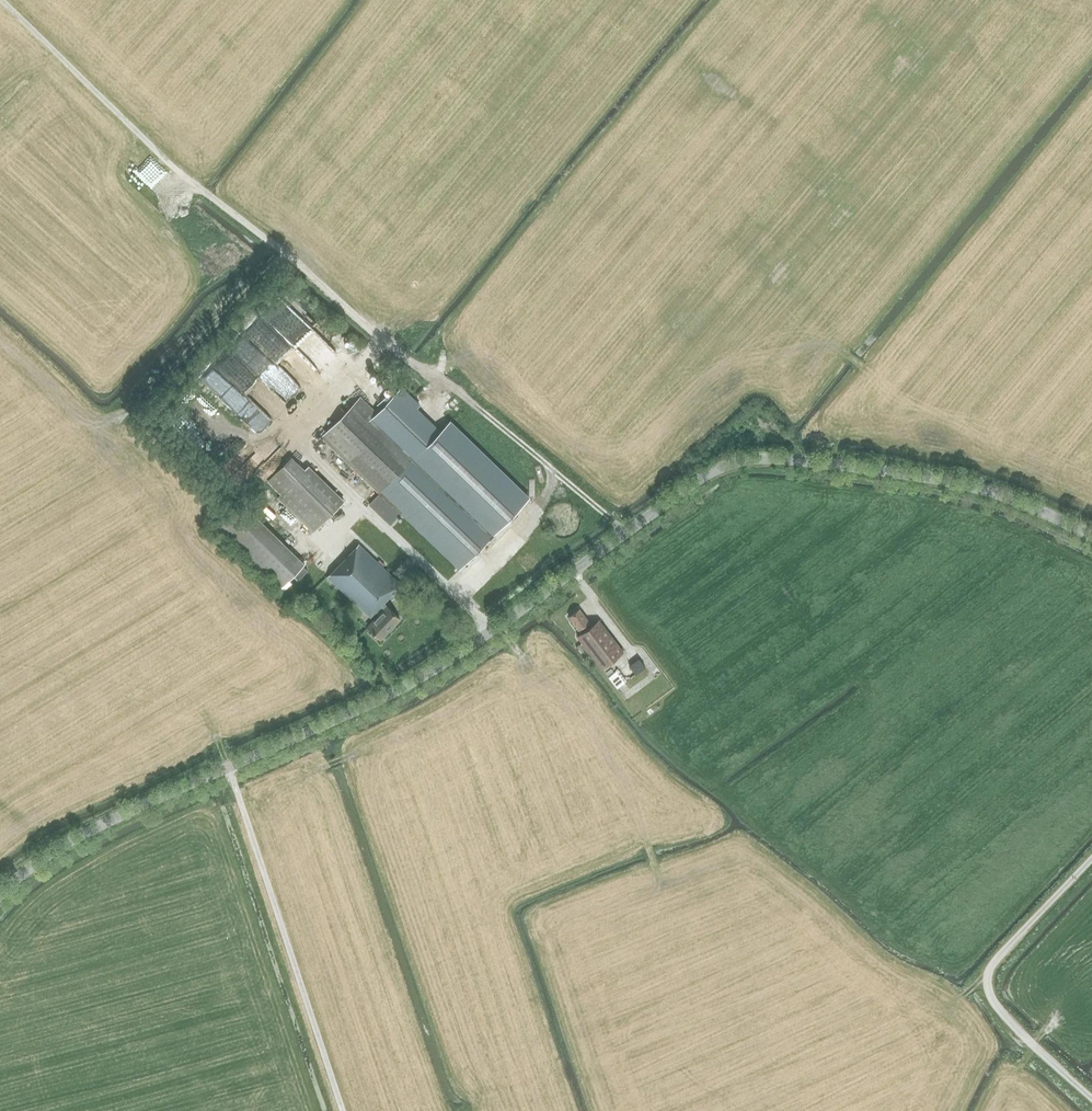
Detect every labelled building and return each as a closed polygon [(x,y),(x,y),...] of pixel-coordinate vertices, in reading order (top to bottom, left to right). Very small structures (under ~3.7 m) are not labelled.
[(284,383),(277,362),(267,365),(269,369),(266,370),(271,387),(284,383)] [(394,388),(373,410),(359,397),(321,436),(379,493),(369,504),(390,524),(400,513),(458,569),(528,498),(448,421),(438,431),(394,388)] [(304,470),(290,457),(268,481),(281,494),(277,497),(313,532),(340,505),(345,500),(308,465),(304,470)] [(281,587),(304,563),(242,502),(219,526),(281,587)] [(380,638),(399,619),(387,607),(385,608),(382,605),(399,586),(355,542),(341,556),(340,554),(324,570),(365,609),(366,607),(373,614),(375,612),(379,615),(368,627),(380,638)] [(581,632),(577,636),(601,668),(623,651),(599,619),(591,625),(589,621),(579,608),(569,616),(578,629),(579,628),(581,632)] [(625,682),(616,671),(608,676),(617,688),(625,682)]
